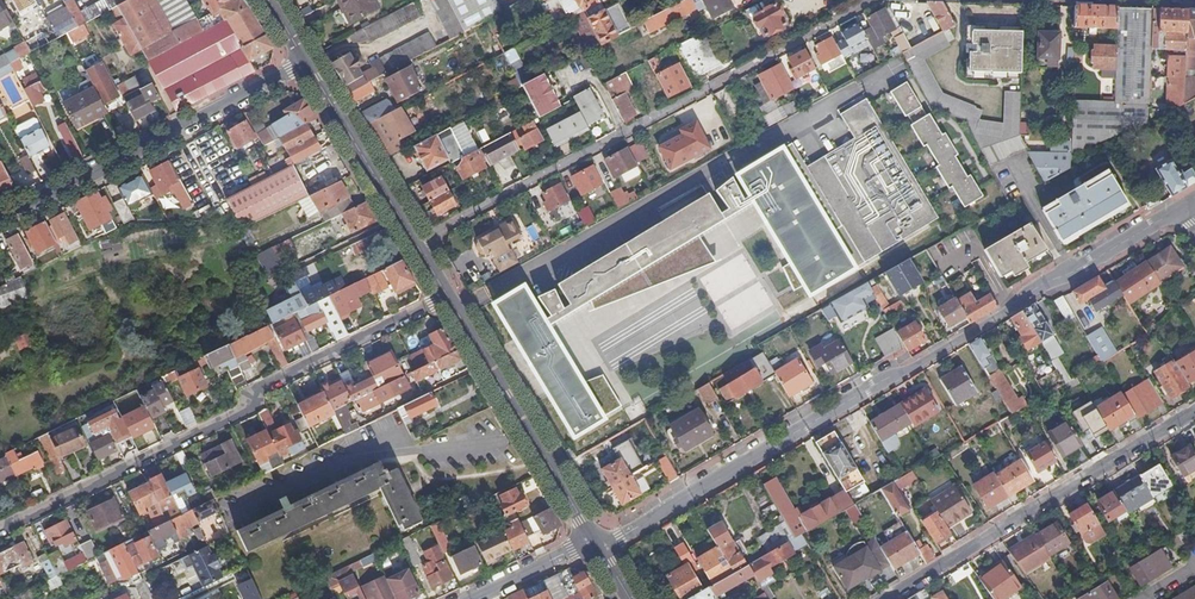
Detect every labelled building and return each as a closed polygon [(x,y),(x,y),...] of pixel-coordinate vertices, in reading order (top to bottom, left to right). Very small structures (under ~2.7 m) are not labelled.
[(1,0),(0,0),(0,29),(9,24),(12,29),(16,27),(10,16),(1,0)] [(18,11),(35,1),(35,0),(12,0),(18,11)] [(64,3),(68,11),(78,28),(85,25),(117,8),(119,6),(115,0),(103,0),(80,13),(73,0),(71,0),(64,3)] [(119,6),(117,8),(124,20),(142,51),(149,62),(180,45),(173,33),(162,39),(140,0),(130,0),(119,6)] [(162,39),(173,33),(154,0),(140,0),(162,39)] [(173,33),(180,45),(191,39),(186,29),(198,23),(185,0),(154,0),(173,33)] [(212,14),(198,23),(186,29),(191,39),(249,9),(246,3),(243,0),(233,0),(232,0),(204,0),(212,14)] [(351,24),(381,9),(377,0),(339,0),(351,24)] [(450,40),(464,32),(447,0),(429,0),(450,40)] [(464,32),(482,23),(486,21),(493,18),(501,13),(495,0),(447,0),(464,32)] [(607,0),(558,0),(566,15),(569,13),(572,18),(599,4),(607,0)] [(692,0),(686,0),(636,26),(639,32),(646,28),(649,34),(696,9),(692,0)] [(728,0),(701,0),(712,19),(732,9),(728,0)] [(768,9),(764,1),(744,12),(749,21),(753,19),(763,38),(786,25),(785,23),(786,22),(786,20),(780,7),(777,8),(776,6),(768,9)] [(942,3),(927,2),(943,31),(950,28),(955,25),(942,3)] [(987,4),(963,3),(962,7),(972,27),(971,42),(981,42),(981,46),(965,46),(965,55),(968,55),(968,73),(990,73),(990,74),(1022,75),(1024,5),(987,4)] [(412,4),(348,37),(352,45),(368,43),(368,44),(419,17),(412,4)] [(572,18),(589,51),(630,30),(617,5),(603,12),(599,4),(572,18)] [(1099,7),(1075,7),(1075,28),(1117,29),(1118,8),(1099,7)] [(1116,70),(1115,103),(1114,132),(1151,123),(1151,98),(1153,50),(1154,9),(1137,9),(1118,8),(1117,29),(1116,47),(1116,70)] [(149,62),(178,113),(211,96),(229,86),(216,64),(266,37),(256,20),(249,9),(191,39),(180,45),(149,62)] [(1169,10),(1154,9),(1153,50),(1187,50),(1188,10),(1169,10)] [(911,49),(900,27),(896,30),(885,10),(868,19),(873,29),(865,33),(868,40),(873,49),(882,43),(880,38),(894,30),(902,45),(891,52),(894,58),(904,52),(911,49)] [(1188,10),(1187,50),(1187,56),(1187,68),(1191,68),(1191,64),(1193,64),(1194,30),(1194,10),(1188,10)] [(68,11),(47,22),(48,23),(57,40),(67,35),(77,29),(78,28),(68,11)] [(499,31),(493,18),(486,21),(492,32),(493,34),(499,31)] [(142,51),(124,20),(113,26),(131,57),(142,51)] [(865,33),(859,24),(842,33),(845,39),(836,44),(841,55),(844,60),(854,54),(851,49),(868,40),(865,33)] [(950,28),(943,31),(949,42),(955,39),(952,33),(950,28)] [(79,32),(77,29),(67,35),(70,41),(78,37),(76,34),(79,32)] [(677,47),(698,88),(708,83),(702,73),(695,58),(715,48),(707,31),(677,47)] [(922,43),(911,49),(904,52),(904,54),(933,107),(968,121),(981,150),(1020,136),(1020,123),(1021,93),(1005,92),(1004,124),(980,124),(983,115),(977,112),(978,110),(943,93),(925,59),(951,45),(949,42),(943,31),(933,37),(922,43)] [(1039,59),(1059,60),(1060,34),(1039,33),(1039,59)] [(378,61),(385,74),(435,48),(428,34),(378,61)] [(216,64),(229,86),(256,73),(249,62),(274,49),(270,43),(266,37),(216,64)] [(836,44),(832,37),(815,47),(819,55),(817,56),(821,65),(841,55),(836,44)] [(3,54),(10,66),(29,55),(31,54),(25,43),(3,54)] [(1095,69),(1116,70),(1116,47),(1095,46),(1095,51),(1093,51),(1093,63),(1095,64),(1095,69)] [(695,58),(702,73),(723,62),(715,48),(695,58)] [(510,67),(520,62),(513,49),(506,52),(503,54),(510,67)] [(815,68),(806,51),(789,61),(794,69),(791,70),(795,79),(815,68)] [(585,71),(593,66),(586,53),(577,57),(585,71)] [(3,54),(0,56),(0,71),(10,66),(3,54)] [(348,94),(365,85),(379,77),(375,68),(361,75),(348,54),(331,65),(337,75),(348,94)] [(29,55),(10,66),(12,70),(17,79),(25,74),(20,65),(32,59),(29,55)] [(1170,56),(1169,114),(1180,107),(1186,104),(1186,80),(1187,68),(1187,56),(1170,56)] [(647,62),(652,71),(660,67),(656,58),(647,62)] [(516,78),(521,87),(531,82),(520,62),(510,67),(511,69),(516,78)] [(677,65),(657,76),(668,97),(688,86),(677,65)] [(789,82),(780,65),(763,75),(767,83),(765,84),(769,93),(789,82)] [(10,66),(0,71),(0,77),(12,70),(10,66)] [(86,73),(94,88),(100,100),(115,92),(101,66),(86,73)] [(407,68),(385,80),(398,103),(420,91),(407,68)] [(603,85),(624,126),(635,120),(623,96),(634,91),(625,73),(603,85)] [(45,91),(36,75),(23,82),(27,90),(25,91),(34,107),(44,102),(40,94),(45,91)] [(521,87),(538,119),(559,108),(542,76),(531,82),(521,87)] [(1194,85),(1194,80),(1186,80),(1186,104),(1194,99),(1194,85)] [(119,81),(115,83),(121,94),(123,98),(130,94),(124,84),(121,85),(119,81)] [(909,116),(922,107),(907,83),(891,92),(906,117),(909,116)] [(127,105),(135,121),(153,111),(149,103),(158,98),(152,85),(141,90),(143,95),(127,105)] [(348,94),(353,102),(369,93),(365,85),(348,94)] [(77,129),(107,113),(100,100),(94,88),(64,104),(77,129)] [(588,89),(575,96),(572,98),(573,101),(580,112),(587,126),(603,118),(588,89)] [(628,99),(636,95),(634,91),(623,96),(635,120),(638,118),(628,99)] [(123,98),(121,94),(116,97),(120,104),(125,102),(123,98)] [(841,115),(856,139),(862,150),(857,154),(855,150),(812,175),(808,168),(793,143),(739,176),(752,196),(755,203),(792,263),(783,268),(795,292),(806,285),(812,296),(939,218),(867,99),(841,115)] [(1180,107),(1188,121),(1194,117),(1194,99),(1186,104),(1180,107)] [(261,123),(252,128),(264,148),(274,143),(307,126),(317,120),(312,112),(305,100),(284,112),(286,117),(272,125),(272,127),(266,130),(261,123)] [(359,112),(362,116),(380,106),(378,102),(359,112)] [(362,116),(367,125),(394,111),(391,106),(388,102),(380,106),(362,116)] [(1115,103),(1073,102),(1072,143),(1071,156),(1113,139),(1114,132),(1115,103)] [(914,124),(927,116),(922,107),(909,116),(914,124)] [(379,145),(386,158),(405,148),(400,141),(414,133),(400,108),(396,110),(394,111),(367,125),(379,145)] [(556,147),(589,129),(587,126),(580,112),(547,131),(556,147)] [(927,116),(914,124),(911,126),(924,147),(928,145),(940,166),(936,168),(950,189),(953,187),(965,208),(985,197),(972,175),(968,177),(956,157),(959,155),(946,134),(943,135),(930,115),(927,116)] [(524,150),(542,141),(532,122),(510,133),(513,138),(524,131),(525,135),(519,139),(524,150)] [(688,131),(675,139),(684,156),(708,143),(696,122),(686,127),(688,131)] [(256,140),(246,123),(228,133),(238,151),(256,140)] [(58,128),(77,163),(85,160),(65,124),(58,128)] [(284,146),(288,152),(314,138),(307,126),(274,143),(278,149),(284,146)] [(42,129),(20,140),(29,156),(31,159),(52,148),(42,129)] [(449,160),(450,164),(460,159),(465,157),(451,129),(414,147),(426,173),(449,160)] [(485,159),(488,165),(519,149),(513,138),(510,133),(479,149),(485,159)] [(1020,136),(981,150),(990,166),(1006,161),(1012,155),(1028,150),(1020,136)] [(290,168),(293,166),(322,151),(314,138),(288,152),(291,158),(286,161),(290,168)] [(684,156),(675,139),(660,147),(669,164),(684,156)] [(862,150),(856,139),(808,168),(812,175),(855,150),(857,154),(862,150)] [(1052,154),(1030,154),(1046,182),(1048,181),(1043,169),(1051,170),(1050,180),(1071,168),(1071,156),(1072,143),(1056,142),(1056,147),(1052,147),(1052,154)] [(482,161),(485,159),(479,149),(465,157),(460,159),(464,165),(456,169),(462,180),(485,168),(482,161)] [(611,168),(615,176),(635,166),(626,149),(610,158),(614,166),(611,168)] [(28,176),(36,172),(29,156),(20,160),(28,176)] [(47,172),(61,167),(57,156),(43,161),(47,172)] [(525,160),(533,175),(540,171),(532,156),(525,160)] [(1173,197),(1186,189),(1194,184),(1194,176),(1191,170),(1184,174),(1182,171),(1179,173),(1171,161),(1156,170),(1173,197)] [(14,185),(2,164),(0,165),(0,191),(14,185)] [(175,185),(178,182),(168,164),(156,170),(157,173),(152,175),(160,189),(165,186),(167,189),(175,185)] [(252,187),(226,201),(239,222),(258,222),(309,197),(293,166),(290,168),(274,176),(252,187)] [(593,166),(576,175),(581,183),(577,185),(582,194),(602,184),(593,166)] [(1043,169),(1048,181),(1050,180),(1051,170),(1043,169)] [(1044,210),(1062,241),(1128,203),(1114,179),(1116,178),(1115,176),(1113,177),(1110,171),(1086,186),(1085,184),(1057,200),(1058,201),(1044,210)] [(113,205),(123,225),(131,221),(134,221),(128,207),(138,202),(150,196),(153,195),(152,193),(142,176),(118,189),(123,200),(113,205)] [(729,210),(745,200),(733,178),(717,191),(729,210)] [(421,188),(429,202),(447,192),(439,179),(421,188)] [(340,182),(310,197),(317,210),(328,205),(330,207),(348,199),(340,182)] [(544,204),(549,212),(569,201),(560,184),(543,193),(548,202),(544,204)] [(621,185),(609,191),(617,205),(628,199),(621,185)] [(1152,189),(1142,194),(1149,206),(1151,210),(1161,204),(1152,189)] [(96,192),(86,197),(105,234),(112,230),(108,223),(111,221),(96,192)] [(447,192),(429,202),(436,216),(454,205),(447,192)] [(699,237),(702,235),(698,229),(721,215),(709,196),(560,286),(572,305),(565,309),(555,290),(538,298),(552,317),(545,322),(525,288),(496,306),(575,436),(623,407),(604,375),(582,384),(548,328),(590,303),(699,237)] [(702,235),(755,203),(752,196),(745,200),(729,210),(721,215),(698,229),(702,235)] [(86,197),(75,203),(90,232),(91,231),(95,239),(105,234),(86,197)] [(328,205),(317,210),(324,223),(343,214),(353,209),(348,199),(330,207),(328,205)] [(352,234),(378,221),(366,203),(353,209),(343,214),(352,234)] [(577,210),(584,224),(595,218),(588,205),(577,210)] [(491,256),(498,270),(517,260),(509,245),(508,246),(505,241),(521,232),(511,214),(499,221),(501,224),(490,229),(476,237),(477,239),(476,240),(475,244),(478,250),(481,252),(483,251),(484,253),(490,250),(492,255),(491,256)] [(66,236),(74,250),(81,246),(65,215),(51,222),(60,239),(66,236)] [(489,226),(490,229),(501,224),(499,221),(489,226)] [(1032,225),(1030,222),(1017,230),(1018,233),(1032,225)] [(38,254),(58,245),(46,224),(27,234),(38,254)] [(1001,278),(1048,250),(1032,225),(1018,233),(1017,230),(1009,235),(1010,238),(986,252),(1001,278)] [(389,239),(383,231),(362,241),(368,250),(389,239)] [(984,250),(986,252),(1010,238),(1009,235),(984,250)] [(22,270),(34,264),(20,236),(8,242),(22,270)] [(716,263),(699,237),(590,303),(595,311),(716,263)] [(290,240),(273,248),(282,265),(296,258),(296,250),(290,240)] [(104,260),(125,259),(125,243),(104,243),(104,260)] [(1147,262),(1161,283),(1183,267),(1170,247),(1147,262)] [(273,248),(265,253),(276,273),(285,269),(282,265),(273,248)] [(728,328),(770,310),(744,249),(733,253),(737,261),(701,276),(713,304),(717,302),(728,328)] [(922,282),(909,260),(876,279),(879,283),(888,277),(899,295),(922,282)] [(1124,296),(1129,304),(1161,283),(1147,262),(1146,261),(1115,281),(1124,296)] [(411,277),(402,262),(383,270),(395,293),(415,283),(411,277)] [(289,277),(294,284),(298,281),(308,277),(305,269),(289,277)] [(387,287),(380,272),(367,278),(373,294),(387,287)] [(1097,313),(1124,296),(1115,281),(1106,287),(1099,276),(1088,283),(1074,292),(1081,305),(1089,300),(1092,305),(1090,306),(1093,311),(1095,310),(1097,313)] [(6,285),(0,288),(0,310),(8,306),(31,296),(22,277),(6,285)] [(346,288),(329,297),(341,320),(357,312),(356,309),(351,301),(357,298),(370,292),(363,280),(346,288)] [(294,284),(295,286),(302,297),(307,295),(304,291),(298,281),(294,284)] [(884,310),(889,307),(876,285),(874,284),(872,281),(868,283),(874,294),(884,310)] [(307,295),(302,297),(308,307),(329,297),(346,288),(344,285),(336,289),(333,283),(323,287),(321,283),(304,291),(307,295)] [(864,300),(874,294),(868,283),(822,309),(828,320),(837,315),(841,323),(869,307),(864,300)] [(292,300),(267,313),(273,324),(292,315),(308,307),(302,297),(295,286),(286,290),(292,300)] [(999,308),(994,300),(988,288),(973,297),(985,316),(992,312),(999,308)] [(977,320),(985,316),(973,297),(969,290),(955,298),(956,299),(966,317),(971,324),(977,320)] [(1063,316),(1072,311),(1063,296),(1054,301),(1063,316)] [(308,307),(292,315),(305,341),(313,354),(319,351),(313,338),(309,336),(308,333),(327,324),(336,342),(349,336),(341,320),(329,297),(308,307)] [(351,301),(356,309),(362,306),(357,298),(351,301)] [(949,327),(966,317),(956,299),(938,309),(949,327)] [(887,316),(907,304),(902,300),(889,307),(884,310),(887,316)] [(1038,337),(1041,342),(1045,340),(1049,346),(1053,343),(1055,346),(1059,344),(1035,304),(1022,312),(1038,337)] [(1022,312),(1011,318),(1022,336),(1029,332),(1033,339),(1038,337),(1022,312)] [(292,315),(273,324),(271,325),(284,351),(305,341),(292,315)] [(906,346),(909,351),(926,340),(916,323),(898,333),(906,346)] [(275,339),(268,326),(229,345),(242,373),(252,368),(246,354),(268,342),(275,339)] [(434,363),(457,352),(445,333),(443,329),(430,336),(435,345),(423,351),(430,364),(434,363)] [(906,346),(898,333),(896,329),(877,340),(887,357),(906,346)] [(1099,356),(1103,362),(1118,354),(1103,329),(1088,338),(1099,356)] [(969,344),(1013,415),(1025,408),(1029,406),(1023,397),(1018,399),(1000,370),(1001,369),(981,336),(969,344)] [(26,347),(23,338),(14,340),(17,349),(25,347),(26,347)] [(281,352),(275,339),(268,342),(275,355),(281,352)] [(833,374),(853,362),(840,340),(824,349),(821,345),(810,351),(819,366),(826,362),(833,374)] [(242,373),(229,345),(204,357),(207,363),(210,369),(227,361),(230,370),(228,371),(235,387),(246,382),(242,373)] [(1067,383),(1071,381),(1052,350),(1048,352),(1065,380),(1067,383)] [(288,366),(281,352),(275,355),(282,369),(288,366)] [(438,372),(461,360),(457,352),(434,363),(438,372)] [(1194,380),(1194,352),(1176,363),(1188,384),(1194,380)] [(367,365),(374,379),(379,390),(403,378),(404,377),(391,353),(367,365)] [(207,363),(204,357),(176,371),(180,379),(179,380),(188,398),(207,388),(201,374),(204,373),(202,369),(198,371),(197,370),(196,371),(196,372),(194,369),(207,363)] [(776,372),(790,396),(813,382),(799,359),(776,372)] [(753,369),(749,361),(724,374),(730,384),(720,389),(727,403),(763,382),(755,368),(753,369)] [(1171,398),(1190,387),(1188,384),(1176,363),(1174,361),(1155,372),(1171,398)] [(416,383),(438,372),(434,363),(430,364),(416,371),(411,374),(416,383)] [(978,392),(963,368),(941,380),(956,405),(978,392)] [(180,379),(176,371),(168,375),(172,383),(179,380),(180,379)] [(348,373),(340,377),(341,380),(342,383),(352,403),(357,400),(379,390),(374,379),(354,388),(352,383),(353,382),(348,373)] [(172,383),(168,375),(162,378),(164,384),(165,384),(170,382),(172,383)] [(1050,387),(1052,391),(1061,387),(1054,376),(1050,379),(1053,384),(1049,387),(1050,387)] [(379,390),(357,400),(363,412),(409,390),(403,378),(379,390)] [(341,380),(329,386),(330,388),(342,383),(341,380)] [(1123,395),(1137,419),(1164,403),(1150,380),(1123,395)] [(321,387),(325,395),(334,412),(339,409),(352,403),(342,383),(330,388),(329,386),(328,384),(321,387)] [(709,383),(699,389),(707,404),(718,398),(709,383)] [(164,407),(173,402),(165,384),(164,384),(153,389),(154,392),(141,399),(143,404),(151,419),(166,412),(164,407)] [(1045,396),(1051,392),(1052,391),(1050,387),(1043,392),(1045,396)] [(120,416),(143,404),(141,399),(137,390),(128,395),(130,398),(119,405),(116,400),(113,401),(120,416)] [(912,423),(915,427),(938,412),(925,390),(901,404),(912,423)] [(437,406),(431,394),(423,398),(398,410),(406,426),(413,422),(411,419),(437,406)] [(298,407),(304,419),(308,428),(335,415),(334,412),(325,395),(298,407)] [(1101,417),(1109,431),(1128,420),(1114,398),(1096,409),(1101,417)] [(870,423),(888,452),(898,447),(900,441),(895,433),(912,423),(901,404),(884,414),(883,413),(879,416),(880,417),(870,423)] [(671,426),(685,451),(713,435),(702,415),(704,414),(699,406),(696,407),(697,410),(671,426)] [(191,407),(180,411),(187,427),(198,423),(191,407)] [(339,409),(334,412),(339,422),(344,419),(339,409)] [(1079,419),(1083,427),(1101,417),(1096,409),(1079,419)] [(112,434),(117,445),(132,438),(128,431),(122,418),(119,420),(115,411),(88,424),(93,434),(108,428),(112,434)] [(260,414),(258,415),(267,432),(277,452),(295,444),(296,447),(303,444),(297,432),(294,433),(290,425),(278,431),(266,411),(260,414)] [(1094,445),(1112,435),(1109,431),(1101,417),(1083,427),(1093,444),(1094,445)] [(302,432),(309,429),(308,428),(304,419),(297,422),(302,432)] [(1063,456),(1083,445),(1069,422),(1050,433),(1063,456)] [(343,431),(345,436),(365,426),(363,423),(361,424),(357,425),(343,431)] [(231,428),(238,442),(245,439),(238,424),(231,428)] [(86,426),(82,428),(90,444),(94,442),(86,426)] [(1090,445),(1093,444),(1083,427),(1080,429),(1090,445)] [(132,438),(136,447),(143,444),(135,428),(128,431),(132,438)] [(51,441),(59,457),(85,446),(78,430),(51,441)] [(271,463),(275,470),(284,465),(277,452),(267,432),(257,437),(258,440),(250,444),(260,465),(270,460),(269,456),(274,454),(277,460),(271,463)] [(416,445),(422,441),(417,432),(411,435),(416,445)] [(817,443),(842,484),(847,482),(851,489),(864,482),(835,432),(817,443)] [(58,475),(66,471),(59,457),(51,441),(48,434),(39,438),(58,475)] [(107,443),(104,438),(94,442),(90,444),(98,460),(117,452),(111,441),(107,443)] [(242,463),(231,441),(202,456),(212,477),(242,463)] [(1037,472),(1057,460),(1046,443),(1027,454),(1037,472)] [(1194,478),(1194,451),(1192,446),(1173,457),(1188,482),(1194,478)] [(571,449),(566,452),(571,461),(577,458),(571,449)] [(5,455),(16,477),(43,464),(37,452),(24,459),(21,454),(17,456),(14,450),(5,455)] [(183,469),(190,466),(183,451),(176,455),(183,469)] [(16,477),(5,455),(2,456),(4,459),(0,461),(0,484),(16,477)] [(658,461),(671,483),(679,478),(666,456),(658,461)] [(601,470),(611,488),(632,476),(651,465),(647,460),(636,465),(637,467),(629,472),(621,459),(601,470)] [(996,476),(1009,497),(1034,482),(1022,461),(996,476)] [(371,471),(379,488),(398,526),(401,525),(379,478),(385,475),(383,472),(379,463),(369,467),(371,471)] [(1160,465),(1141,476),(1141,477),(1154,498),(1172,486),(1160,465)] [(237,532),(238,536),(263,523),(290,511),(313,499),(371,471),(369,467),(290,506),(284,509),(237,532)] [(379,478),(401,525),(404,531),(422,523),(396,470),(388,474),(386,471),(383,472),(385,475),(379,478)] [(263,523),(238,536),(247,553),(379,488),(371,471),(313,499),(290,511),(263,523)] [(912,472),(904,476),(911,487),(919,482),(912,472)] [(761,481),(765,489),(778,482),(774,473),(761,481)] [(989,509),(1009,497),(996,476),(995,474),(975,485),(989,509)] [(148,484),(157,503),(158,502),(160,506),(161,505),(160,501),(172,496),(166,484),(162,475),(150,480),(151,482),(148,484)] [(182,515),(190,512),(183,500),(179,502),(178,500),(187,495),(190,496),(195,494),(187,475),(166,484),(172,496),(178,507),(182,515)] [(632,476),(611,488),(622,506),(642,495),(641,493),(646,490),(641,482),(637,485),(632,476)] [(1127,511),(1128,513),(1154,498),(1141,477),(1141,476),(1115,492),(1127,511)] [(795,539),(802,535),(855,504),(846,491),(801,516),(803,519),(800,521),(778,482),(765,489),(792,534),(795,539)] [(893,483),(882,489),(898,517),(910,511),(893,483)] [(147,507),(157,503),(148,484),(129,493),(140,515),(148,511),(147,507)] [(932,502),(938,512),(948,527),(972,512),(962,496),(960,497),(954,488),(932,502)] [(510,523),(518,519),(514,512),(527,506),(522,495),(519,496),(516,489),(500,497),(503,504),(501,505),(506,516),(497,519),(501,526),(510,523)] [(209,502),(213,500),(216,499),(211,490),(204,494),(206,497),(209,502)] [(1127,511),(1115,492),(1097,502),(1109,521),(1127,511)] [(459,513),(470,508),(472,507),(467,497),(454,504),(458,513),(459,513)] [(280,501),(284,509),(290,506),(286,498),(280,501)] [(123,519),(114,499),(87,511),(97,532),(123,519)] [(201,520),(219,511),(213,500),(209,502),(206,504),(190,512),(182,515),(175,519),(167,523),(159,527),(148,532),(153,543),(194,523),(196,526),(203,523),(201,520)] [(1099,538),(1106,533),(1089,504),(1071,515),(1082,534),(1090,530),(1094,538),(1099,538)] [(171,511),(175,519),(182,515),(178,507),(171,511)] [(459,513),(462,520),(473,514),(470,508),(459,513)] [(543,534),(560,525),(555,516),(551,509),(532,517),(543,534)] [(936,543),(952,533),(948,527),(938,512),(923,523),(936,543)] [(156,519),(159,527),(167,523),(163,515),(156,519)] [(512,550),(529,542),(520,523),(518,519),(510,523),(512,529),(504,533),(512,550)] [(77,540),(68,521),(45,532),(54,551),(77,540)] [(735,573),(749,565),(751,564),(740,545),(737,547),(735,544),(734,544),(721,522),(708,530),(718,546),(735,573)] [(226,537),(230,536),(225,523),(220,525),(226,537)] [(1037,535),(1050,555),(1070,543),(1058,523),(1037,535)] [(891,565),(893,569),(920,553),(914,543),(905,528),(887,538),(890,543),(881,548),(891,565)] [(1091,542),(1099,538),(1094,538),(1090,530),(1082,534),(1088,542),(1091,542)] [(496,559),(512,550),(504,533),(503,532),(477,544),(487,563),(496,559)] [(764,550),(767,555),(795,539),(792,534),(784,535),(779,538),(774,545),(764,550)] [(749,565),(755,575),(759,581),(772,574),(769,568),(785,559),(788,564),(795,560),(793,555),(808,546),(802,535),(795,539),(767,555),(751,564),(749,565)] [(1010,552),(1025,573),(1051,558),(1050,555),(1037,535),(1010,552)] [(401,542),(413,567),(420,564),(408,540),(412,538),(411,536),(401,542)] [(914,543),(920,553),(922,557),(933,550),(926,537),(914,543)] [(128,552),(135,565),(143,561),(145,563),(159,557),(149,538),(135,544),(137,548),(128,552)] [(437,542),(444,555),(451,552),(444,538),(437,542)] [(881,571),(891,565),(881,548),(875,539),(866,545),(865,542),(861,543),(857,544),(853,547),(849,551),(847,554),(846,556),(848,559),(834,567),(848,590),(863,582),(862,580),(869,576),(870,579),(882,572),(881,571)] [(88,561),(99,556),(91,540),(80,546),(84,554),(88,561)] [(0,554),(0,575),(32,559),(24,543),(0,554)] [(124,580),(138,572),(135,565),(128,552),(124,544),(102,555),(105,562),(101,564),(110,583),(118,579),(124,580)] [(685,566),(689,564),(694,561),(685,545),(675,550),(685,566)] [(205,587),(224,578),(219,569),(222,567),(215,555),(212,556),(208,546),(163,568),(174,590),(192,582),(186,569),(194,565),(205,587)] [(714,585),(735,573),(718,546),(698,559),(714,585)] [(432,589),(452,579),(437,547),(426,552),(431,562),(423,566),(428,577),(426,578),(432,589)] [(481,565),(473,548),(452,557),(461,575),(481,565)] [(58,576),(88,561),(84,554),(65,563),(58,551),(48,556),(58,576)] [(1131,569),(1142,587),(1172,568),(1162,551),(1131,569)] [(48,556),(46,554),(40,557),(50,580),(58,576),(48,556)] [(350,572),(376,560),(373,555),(348,567),(350,572)] [(991,598),(1003,598),(1020,589),(1005,562),(979,577),(991,598)] [(705,590),(689,564),(685,566),(668,576),(680,598),(679,598),(690,598),(705,590)] [(722,598),(720,595),(755,575),(749,565),(735,573),(714,585),(705,590),(690,598),(722,598)] [(236,579),(249,573),(246,567),(233,574),(236,579)] [(564,598),(593,598),(603,594),(599,588),(592,576),(587,580),(584,573),(573,579),(576,584),(574,585),(578,592),(564,598)] [(397,598),(410,598),(420,594),(410,574),(389,584),(397,598)] [(46,582),(49,589),(61,583),(58,576),(50,580),(46,582)] [(354,576),(352,577),(341,583),(346,594),(349,593),(352,598),(365,598),(354,576)] [(383,577),(362,587),(369,598),(394,598),(383,577)] [(252,579),(238,586),(245,598),(261,598),(252,579)] [(507,598),(552,598),(543,581),(526,589),(507,598)] [(1108,583),(1082,598),(1118,598),(1108,583)] [(766,593),(770,598),(771,598),(775,597),(768,586),(764,589),(766,593)] [(35,587),(15,597),(16,598),(36,598),(40,597),(35,587)] [(1177,598),(1194,598),(1194,588),(1177,598)]
